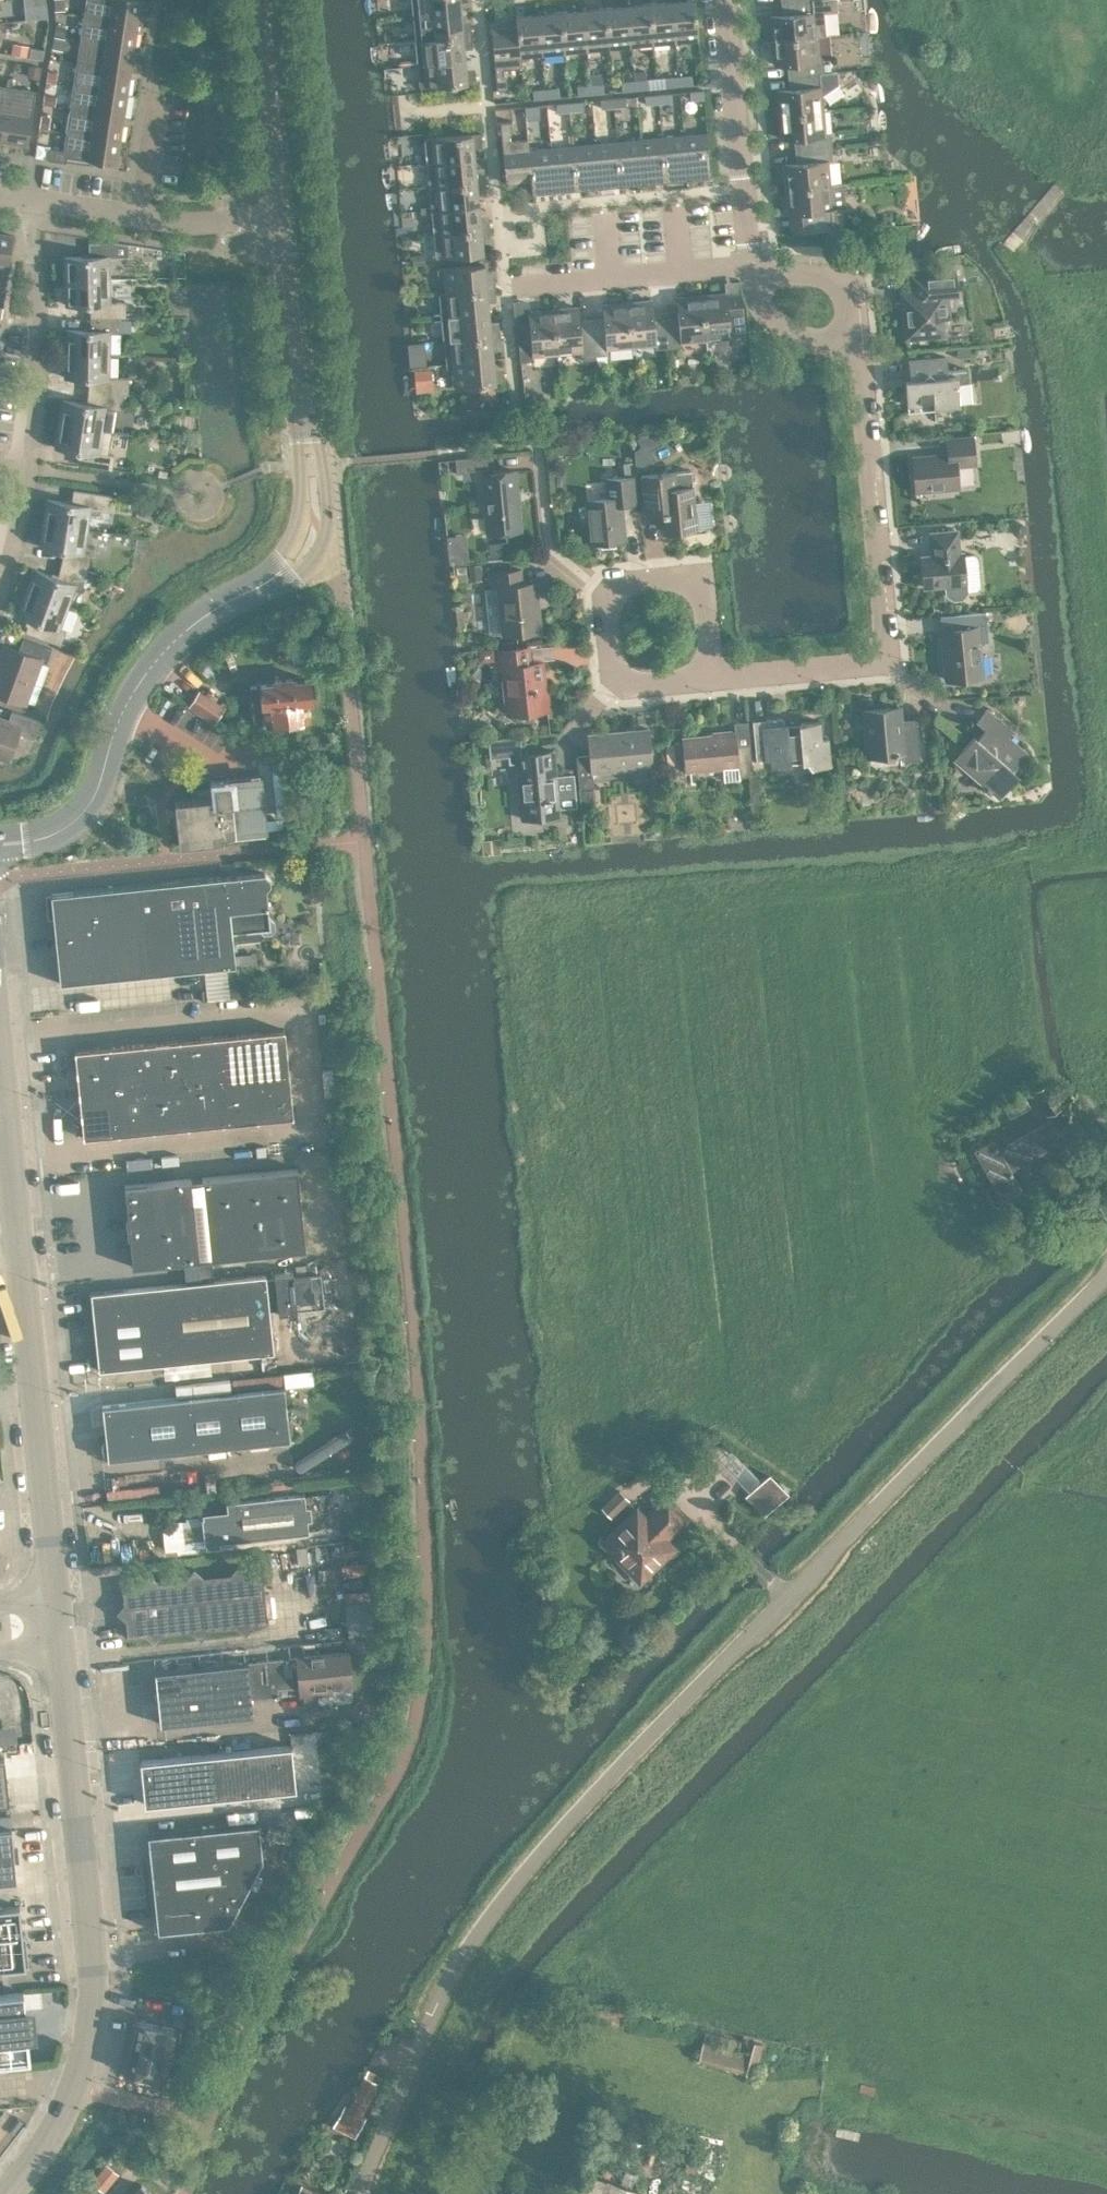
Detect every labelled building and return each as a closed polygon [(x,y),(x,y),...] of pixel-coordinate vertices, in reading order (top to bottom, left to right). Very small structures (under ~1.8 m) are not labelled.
[(64,9),(63,0),(54,0),(55,10),(64,9)] [(83,15),(137,23),(141,0),(85,0),(83,15)] [(413,15),(460,11),(459,0),(412,0),(413,15)] [(649,1),(653,43),(675,41),(671,0),(660,0),(649,1)] [(698,39),(695,0),(671,0),(675,41),(698,39)] [(823,11),(837,9),(836,0),(791,0),(781,1),(782,14),(770,15),(772,39),(815,35),(826,34),(823,11)] [(649,1),(627,3),(631,45),(653,43),(649,1)] [(627,3),(605,5),(608,47),(631,45),(627,3)] [(605,5),(583,7),(586,49),(608,47),(605,5)] [(583,7),(560,9),(564,51),(586,49),(583,7)] [(560,9),(538,12),(542,53),(564,51),(560,9)] [(460,11),(413,15),(415,38),(471,33),(470,25),(461,26),(460,11)] [(515,14),(516,25),(517,25),(520,55),(542,53),(538,12),(515,14)] [(80,38),(134,47),(137,23),(83,15),(80,38)] [(65,26),(56,24),(54,34),(63,35),(65,26)] [(497,89),(507,88),(506,68),(521,67),(520,55),(517,25),(516,25),(491,27),(497,89)] [(472,41),(471,33),(415,38),(417,62),(464,57),(463,42),(472,41)] [(63,36),(54,35),(52,48),(61,49),(63,36)] [(787,62),(788,75),(824,72),(823,63),(823,58),(818,59),(815,35),(772,39),(774,63),(787,62)] [(80,38),(76,62),(130,70),(134,47),(80,38)] [(12,52),(26,55),(28,45),(13,43),(12,52)] [(44,49),(30,45),(28,54),(41,58),(44,49)] [(420,86),(476,81),(475,72),(466,73),(464,57),(417,62),(420,86)] [(76,62),(73,85),(127,93),(130,70),(76,62)] [(28,75),(38,77),(40,66),(29,64),(28,75)] [(56,71),(48,70),(46,81),(55,82),(56,71)] [(645,70),(633,71),(634,80),(646,79),(645,70)] [(825,85),(824,72),(788,75),(789,88),(776,89),(779,113),(822,109),(820,86),(825,85)] [(678,77),(679,85),(692,84),(691,75),(678,77)] [(679,85),(678,77),(665,78),(666,86),(679,85)] [(646,79),(634,80),(635,89),(648,88),(647,79),(646,79)] [(635,89),(634,80),(621,81),(622,90),(635,89)] [(590,84),(591,93),(603,92),(603,83),(590,84)] [(3,140),(10,86),(0,84),(0,140),(3,140)] [(591,93),(590,84),(576,85),(577,94),(591,93)] [(69,108),(123,116),(127,93),(73,85),(69,108)] [(34,90),(10,86),(3,140),(26,144),(34,90)] [(545,88),(546,97),(559,96),(559,87),(545,88)] [(546,97),(545,88),(532,90),(534,98),(546,97)] [(690,99),(704,98),(703,89),(689,91),(690,99)] [(658,94),(658,103),(672,101),(670,92),(658,94)] [(55,95),(44,94),(43,102),(54,104),(55,95)] [(658,103),(658,94),(644,95),(646,104),(658,103)] [(613,98),(614,107),(627,106),(626,96),(613,98)] [(614,107),(613,98),(600,99),(601,108),(614,107)] [(569,102),(570,111),(583,110),(582,101),(569,102)] [(570,111),(569,102),(556,103),(557,112),(570,111)] [(538,105),(525,106),(526,115),(539,113),(538,105)] [(123,116),(69,108),(65,131),(120,140),(123,116)] [(825,133),(822,109),(779,113),(781,137),(794,136),(795,149),(831,146),(830,132),(825,133)] [(50,116),(41,115),(39,127),(48,128),(50,116)] [(505,182),(531,179),(528,149),(529,149),(528,138),(509,139),(509,135),(512,133),(510,120),(500,121),(505,182)] [(116,164),(120,140),(65,131),(63,150),(49,147),(48,159),(65,161),(66,156),(116,164)] [(424,137),(426,152),(427,161),(474,157),(472,142),(481,141),(480,132),(424,137)] [(684,134),(688,176),(711,174),(707,132),(684,134)] [(662,136),(666,178),(688,176),(684,134),(662,136)] [(639,138),(643,180),(666,178),(662,136),(639,138)] [(621,182),(643,180),(639,138),(617,141),(621,182)] [(595,143),(599,184),(621,182),(617,141),(595,143)] [(573,145),(577,186),(599,184),(595,143),(573,145)] [(551,147),(555,188),(577,186),(573,145),(551,147)] [(783,163),(786,187),(829,183),(827,160),(832,159),(831,146),(795,149),(796,162),(783,163)] [(531,179),(532,191),(555,188),(551,147),(529,149),(528,149),(531,179)] [(436,184),(485,180),(484,172),(475,172),(474,157),(427,161),(428,170),(434,170),(436,184)] [(485,180),(436,184),(437,199),(430,199),(431,208),(478,204),(477,189),(486,188),(485,180)] [(832,207),(829,183),(786,187),(788,211),(801,210),(802,223),(838,220),(836,207),(832,207)] [(480,219),(478,204),(431,208),(433,232),(489,226),(489,218),(480,219)] [(490,235),(489,226),(433,232),(436,256),(483,252),(481,235),(490,235)] [(0,233),(0,288),(4,289),(12,235),(0,233)] [(64,256),(65,280),(108,278),(108,256),(128,256),(128,243),(115,242),(88,242),(89,255),(64,256)] [(424,263),(423,252),(410,254),(411,264),(424,263)] [(909,269),(937,267),(936,257),(908,259),(909,269)] [(444,276),(445,291),(495,286),(494,278),(485,279),(484,263),(437,267),(438,277),(444,276)] [(942,271),(910,274),(912,291),(901,292),(905,337),(944,333),(942,317),(948,316),(946,288),(943,288),(942,271)] [(108,301),(108,278),(65,280),(65,304),(90,303),(90,316),(114,316),(114,317),(124,316),(124,301),(108,301)] [(495,286),(445,291),(439,291),(441,312),(441,315),(488,311),(487,295),(496,294),(495,286)] [(725,292),(701,294),(705,338),(729,336),(729,341),(743,339),(740,303),(726,305),(725,292)] [(681,340),(705,338),(701,294),(677,296),(678,309),(665,310),(668,346),(682,345),(681,340)] [(651,299),(627,301),(631,345),(655,343),(655,348),(668,346),(665,310),(652,311),(651,299)] [(631,345),(627,301),(603,303),(604,316),(591,317),(594,353),(608,352),(607,347),(631,345)] [(553,308),(557,352),(581,350),(581,355),(594,353),(591,317),(578,318),(577,306),(553,308)] [(520,360),(534,359),(533,354),(557,352),(553,308),(529,310),(530,323),(517,324),(520,360)] [(442,318),(442,324),(443,339),(499,333),(499,325),(490,326),(488,311),(441,315),(442,318)] [(65,328),(65,352),(108,354),(108,331),(114,331),(114,317),(114,316),(90,316),(90,329),(65,328)] [(500,342),(499,333),(443,339),(446,362),(493,358),(491,342),(500,342)] [(956,348),(957,357),(970,356),(969,347),(956,348)] [(124,393),(128,394),(128,377),(108,377),(108,354),(65,352),(64,376),(89,377),(87,391),(124,393)] [(946,356),(908,359),(911,385),(905,385),(907,404),(933,402),(934,407),(960,405),(957,382),(961,381),(963,379),(965,376),(965,373),(965,367),(947,369),(946,356)] [(493,358),(446,362),(446,371),(453,370),(454,386),(504,381),(503,372),(494,373),(493,358)] [(413,370),(415,387),(432,385),(430,368),(413,370)] [(496,389),(495,382),(480,384),(481,390),(481,397),(496,396),(496,389)] [(58,423),(111,430),(115,408),(121,409),(124,393),(87,391),(86,403),(62,399),(58,423)] [(79,450),(77,463),(111,468),(114,454),(107,453),(111,430),(58,423),(54,446),(79,450)] [(651,427),(635,437),(640,445),(633,449),(635,470),(655,457),(649,449),(661,442),(651,427)] [(973,435),(946,438),(947,453),(912,456),(915,489),(958,486),(956,465),(976,463),(973,435)] [(455,457),(456,470),(487,467),(485,454),(455,457)] [(634,473),(633,461),(623,461),(623,474),(634,473)] [(514,469),(481,472),(487,532),(520,529),(514,469)] [(706,526),(699,527),(697,510),(695,510),(692,485),(677,486),(676,471),(640,474),(644,513),(662,511),(663,532),(706,528),(706,526)] [(591,541),(583,542),(583,543),(624,539),(620,503),(636,502),(633,475),(606,477),(607,496),(586,498),(591,541)] [(47,498),(43,522),(88,528),(92,506),(110,509),(112,495),(73,489),(71,502),(47,498)] [(1025,529),(1024,524),(1020,521),(1015,522),(1012,526),(1013,531),(1017,534),(1022,533),(1025,529)] [(64,549),(60,563),(87,570),(90,552),(83,551),(88,528),(43,522),(39,546),(64,549)] [(966,590),(965,577),(962,551),(959,552),(957,529),(930,531),(932,554),(921,555),(924,586),(946,584),(946,592),(953,597),(960,597),(966,590)] [(469,531),(447,532),(449,559),(470,558),(469,531)] [(34,568),(25,591),(67,606),(75,585),(81,587),(87,570),(60,563),(57,577),(34,568)] [(466,580),(464,564),(455,565),(456,581),(466,580)] [(479,565),(469,566),(470,579),(481,578),(479,565)] [(521,568),(488,571),(490,587),(497,586),(501,633),(537,630),(534,597),(538,597),(536,581),(522,582),(521,568)] [(59,627),(67,606),(25,591),(17,613),(29,618),(25,631),(60,644),(65,630),(59,627)] [(985,611),(940,616),(946,678),(982,675),(979,641),(987,640),(985,611)] [(4,644),(0,655),(0,693),(23,702),(38,659),(46,662),(51,647),(22,637),(18,649),(4,644)] [(65,650),(74,653),(77,645),(68,641),(65,650)] [(527,647),(495,650),(497,667),(504,666),(505,679),(504,682),(505,694),(507,696),(517,695),(519,711),(548,708),(546,683),(543,684),(540,662),(528,663),(527,647)] [(494,659),(493,648),(478,649),(479,660),(494,659)] [(250,685),(254,722),(265,721),(265,722),(309,718),(307,699),(311,698),(310,679),(291,680),(291,678),(274,679),(274,682),(261,683),(261,684),(250,685)] [(188,706),(214,722),(223,708),(197,691),(188,706)] [(863,709),(867,755),(902,751),(903,760),(920,759),(916,718),(901,719),(899,706),(863,709)] [(1016,775),(1011,771),(1027,752),(1008,736),(1012,731),(986,708),(975,720),(984,727),(973,740),(970,738),(953,757),(998,796),(1016,775)] [(0,719),(0,754),(7,757),(16,732),(33,738),(39,720),(11,709),(6,721),(0,719)] [(820,720),(785,723),(784,721),(784,720),(783,719),(782,718),(780,717),(777,717),(752,719),(756,759),(771,758),(772,763),(806,760),(810,766),(831,764),(828,737),(822,738),(820,720)] [(576,754),(579,787),(594,786),(592,771),(652,766),(648,727),(588,733),(589,753),(576,754)] [(739,779),(738,775),(752,774),(750,744),(736,745),(735,732),(682,737),(685,769),(722,766),(724,781),(739,779)] [(521,818),(559,815),(558,795),(566,795),(564,773),(556,774),(553,749),(522,752),(520,735),(488,738),(489,757),(508,755),(508,762),(516,762),(521,818)] [(673,742),(662,743),(664,764),(675,763),(673,742)] [(215,796),(173,800),(178,843),(221,839),(221,833),(229,832),(230,838),(264,834),(258,774),(223,777),(224,782),(214,783),(215,796)] [(581,789),(581,802),(592,801),(591,788),(581,789)] [(264,871),(221,876),(50,893),(59,982),(225,965),(229,997),(250,995),(249,982),(242,976),(236,976),(235,964),(231,932),(259,929),(264,933),(270,932),(274,927),(274,921),(269,917),(265,888),(270,883),(269,876),(264,871)] [(82,1136),(293,1116),(284,1028),(74,1049),(82,1136)] [(1061,1106),(1046,1082),(1033,1089),(1047,1114),(1061,1106)] [(1002,1105),(1003,1105),(987,1114),(993,1125),(1009,1116),(1009,1117),(1030,1106),(1023,1093),(1002,1105)] [(993,1138),(973,1149),(1001,1198),(1020,1187),(1010,1169),(1062,1140),(1049,1118),(998,1147),(993,1138)] [(297,1166),(140,1183),(123,1184),(132,1266),(305,1248),(297,1166)] [(94,1330),(269,1312),(269,1309),(278,1308),(278,1312),(296,1310),(296,1308),(324,1306),(321,1273),(309,1274),(293,1275),(292,1271),(274,1273),(275,1277),(266,1278),(265,1274),(90,1292),(94,1330)] [(273,1351),(269,1312),(94,1330),(98,1369),(273,1351)] [(290,1373),(238,1374),(239,1385),(290,1383),(290,1373)] [(107,1458),(280,1439),(289,1438),(284,1385),(101,1405),(107,1458)] [(761,1480),(748,1493),(766,1512),(779,1500),(788,1491),(770,1472),(761,1480)] [(603,1504),(613,1514),(629,1499),(619,1488),(603,1504)] [(305,1505),(304,1492),(226,1500),(227,1513),(201,1516),(204,1542),(308,1531),(306,1518),(311,1518),(310,1504),(305,1505)] [(674,1547),(666,1538),(688,1516),(667,1494),(644,1516),(636,1507),(601,1541),(640,1580),(674,1547)] [(187,1518),(183,1519),(186,1547),(204,1545),(204,1542),(201,1516),(201,1514),(187,1516),(187,1518)] [(343,1545),(369,1545),(369,1537),(343,1536),(343,1545)] [(126,1636),(140,1635),(189,1630),(200,1638),(208,1628),(267,1622),(262,1570),(203,1576),(193,1567),(184,1578),(121,1584),(121,1586),(125,1586),(130,1634),(126,1634),(126,1636)] [(253,1713),(251,1698),(279,1695),(278,1687),(298,1686),(299,1696),(332,1692),(332,1686),(353,1684),(349,1651),(242,1661),(154,1670),(160,1723),(253,1713)] [(283,1689),(284,1719),(298,1719),(297,1688),(283,1689)] [(290,1744),(140,1760),(144,1803),(299,1787),(325,1741),(290,1744)] [(8,1800),(4,1757),(0,1757),(0,1801),(8,1800)] [(157,1930),(228,1922),(262,1858),(258,1822),(147,1833),(157,1930)] [(16,1879),(11,1826),(0,1827),(0,1881),(16,1879)] [(24,1965),(18,1905),(0,1907),(0,1968),(24,1965)] [(24,2059),(29,2059),(22,1992),(0,1994),(0,2062),(24,2059)] [(127,2067),(127,2068),(140,2071),(151,2073),(149,2083),(161,2085),(173,2028),(140,2021),(137,2021),(127,2067)] [(749,2053),(702,2040),(697,2061),(744,2074),(745,2073),(753,2075),(757,2059),(749,2057),(749,2053)] [(354,2136),(365,2116),(361,2114),(381,2076),(367,2069),(347,2106),(343,2104),(333,2124),(354,2136)] [(107,2164),(92,2181),(103,2191),(118,2173),(107,2164)] [(641,2191),(591,2175),(570,2170),(563,2193),(640,2193),(641,2191)] [(141,2183),(132,2193),(154,2193),(141,2183)] [(300,2184),(295,2193),(319,2193),(300,2184)]
